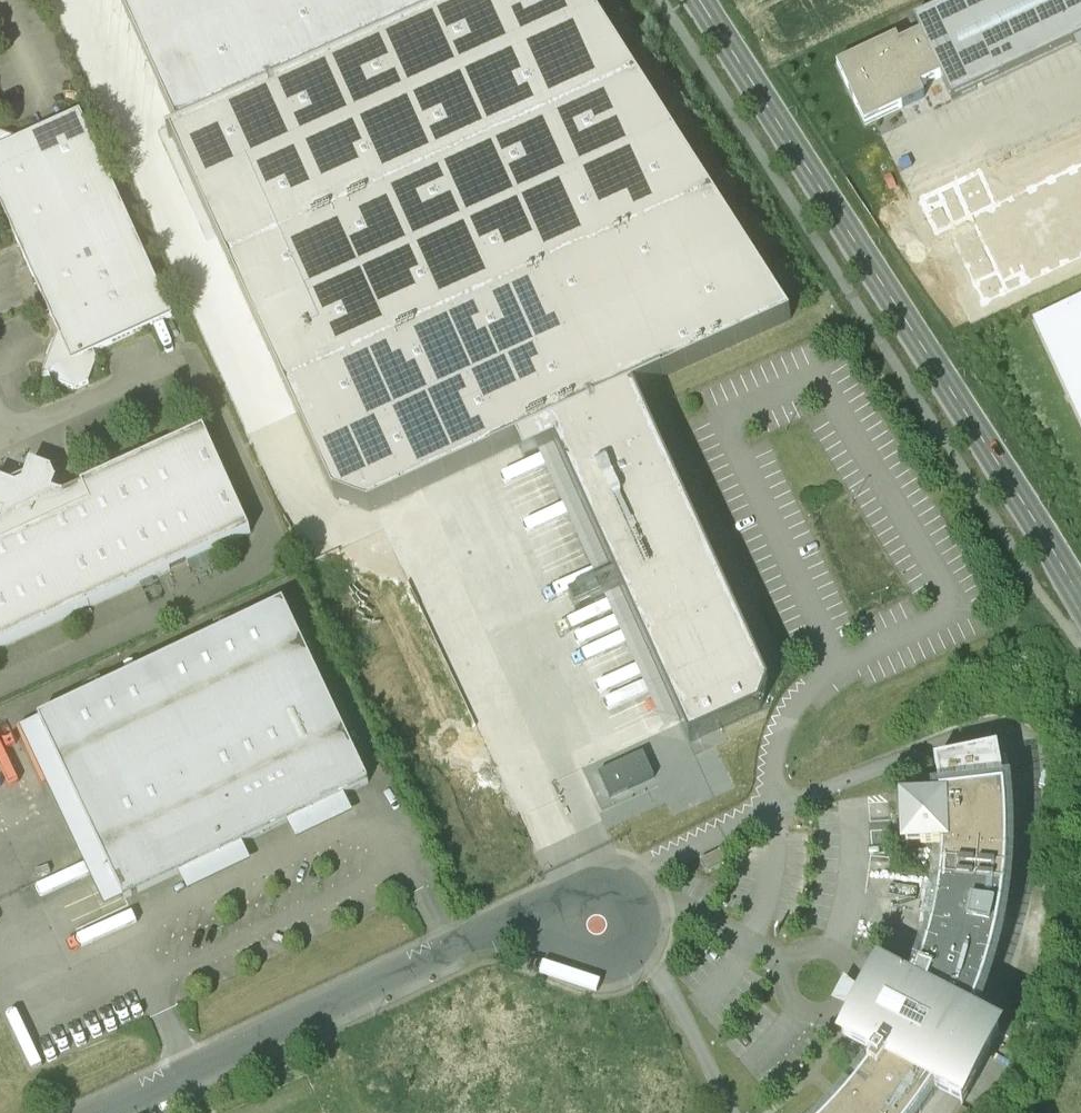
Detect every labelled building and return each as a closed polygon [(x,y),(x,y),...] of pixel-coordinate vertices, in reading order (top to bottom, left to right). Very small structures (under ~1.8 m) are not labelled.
[(472,0),(118,0),(179,133),(472,0)] [(690,744),(761,712),(769,689),(635,390),(791,320),(586,0),(472,0),(179,133),(168,138),(169,140),(172,139),(334,498),(370,511),(518,444),(525,460),(555,447),(613,576),(569,596),(576,613),(621,593),(690,744)] [(919,18),(927,35),(946,74),(958,99),(1080,40),(1080,0),(957,0),(919,18)] [(923,85),(946,74),(927,35),(905,46),(901,38),(842,66),(870,124),(928,96),(923,85)] [(81,114),(20,142),(0,134),(0,206),(57,333),(40,378),(48,375),(51,382),(73,389),(88,383),(97,361),(94,352),(172,316),(81,114)] [(1036,322),(1080,421),(1080,302),(1036,322)] [(251,533),(204,430),(63,495),(53,492),(57,481),(52,470),(31,463),(23,483),(15,486),(0,480),(0,513),(3,514),(0,521),(0,647),(251,533)] [(369,784),(283,604),(20,728),(105,909),(179,873),(187,889),(251,859),(244,843),(288,822),(296,838),(352,811),(345,795),(369,784)] [(643,754),(598,774),(609,799),(654,778),(643,754)] [(951,1102),(970,1112),(981,1112),(1020,1034),(988,1018),(1004,978),(1015,929),(1022,885),(1022,837),(1018,791),(1010,758),(946,766),(950,790),(949,814),(921,815),(919,865),(947,867),(939,932),(918,988),(892,974),(855,1050),(883,1064),(849,1112),(942,1112),(951,1102)]
